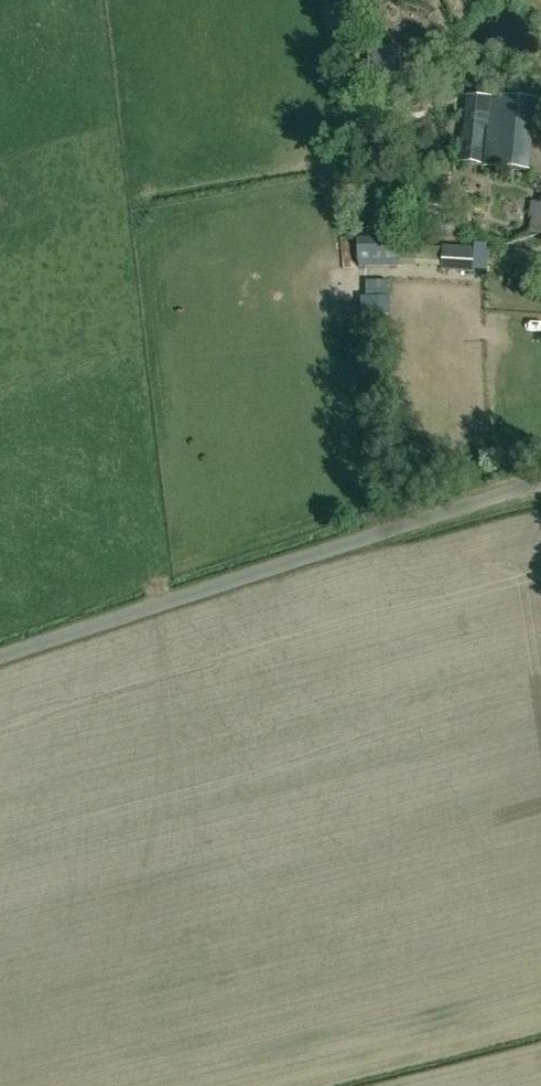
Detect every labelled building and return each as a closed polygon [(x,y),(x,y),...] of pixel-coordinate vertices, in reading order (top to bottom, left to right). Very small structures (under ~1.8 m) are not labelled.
[(387,91),(385,37),(367,38),(369,92),(387,91)] [(530,172),(537,100),(490,95),(483,167),(530,172)] [(490,99),(465,96),(462,123),(454,122),(452,141),(461,142),(459,157),(483,160),(490,99)] [(399,239),(358,240),(359,267),(400,265),(399,239)] [(475,248),(441,246),(416,245),(415,265),(440,267),(440,270),(473,272),(475,248)]
